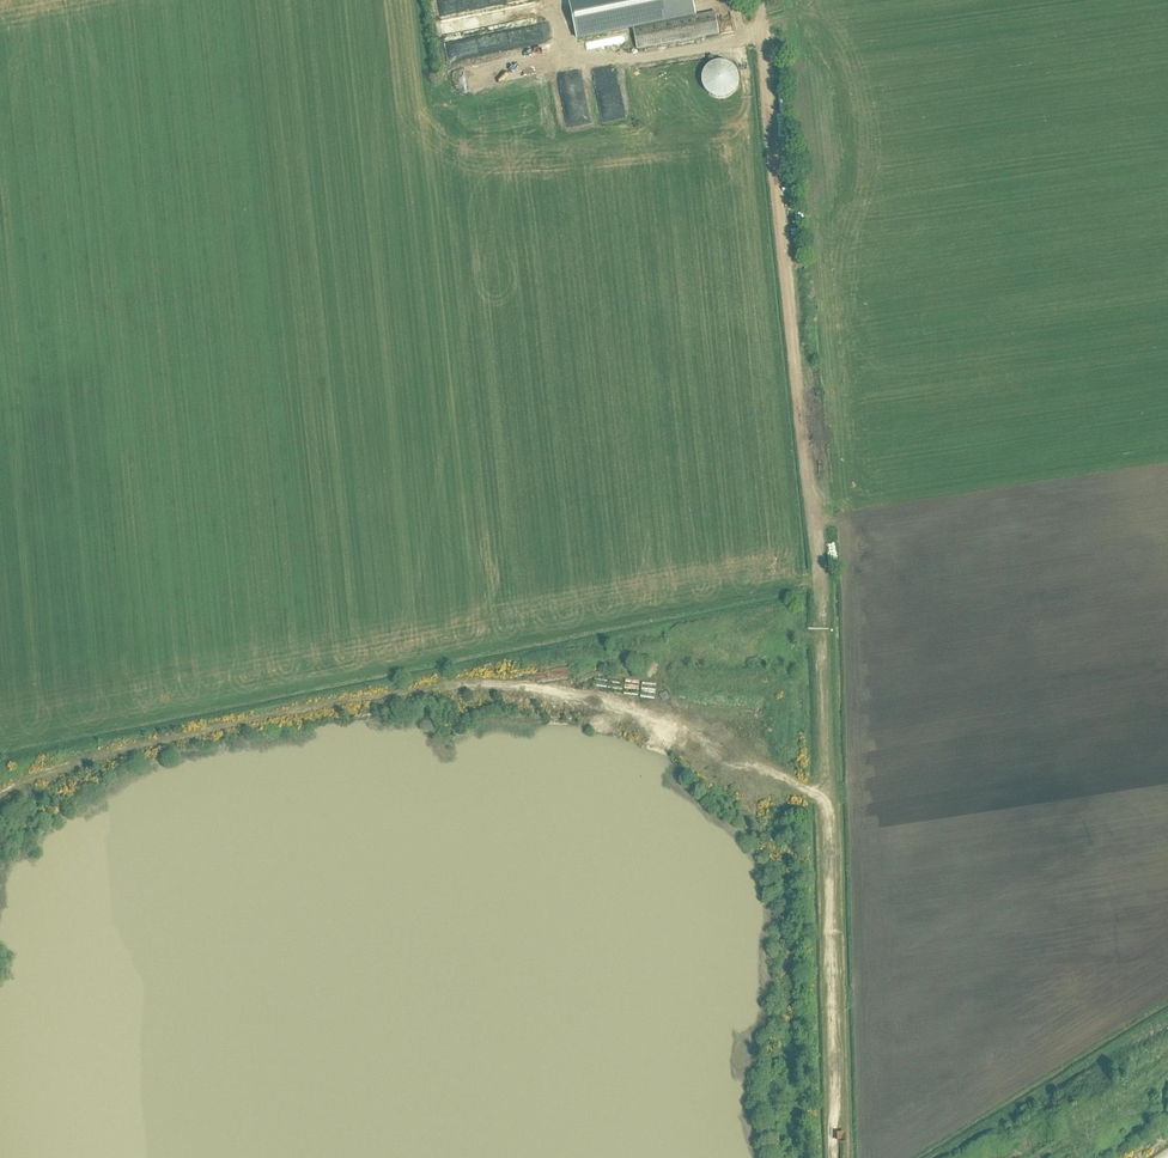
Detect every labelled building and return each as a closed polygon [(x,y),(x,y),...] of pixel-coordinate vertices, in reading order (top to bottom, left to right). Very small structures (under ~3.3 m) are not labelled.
[(637,50),(719,35),(715,14),(695,18),(692,0),(569,0),(577,40),(633,29),(637,50)] [(521,40),(444,53),(447,69),(529,55),(528,46),(522,47),(521,40)] [(637,706),(635,712),(650,716),(650,717),(672,723),(673,717),(637,706)] [(634,717),(632,723),(643,727),(645,720),(634,717)] [(728,724),(727,733),(734,735),(736,725),(728,724)] [(668,749),(666,754),(676,758),(678,753),(668,749)] [(731,795),(727,805),(744,811),(747,801),(731,795)]
